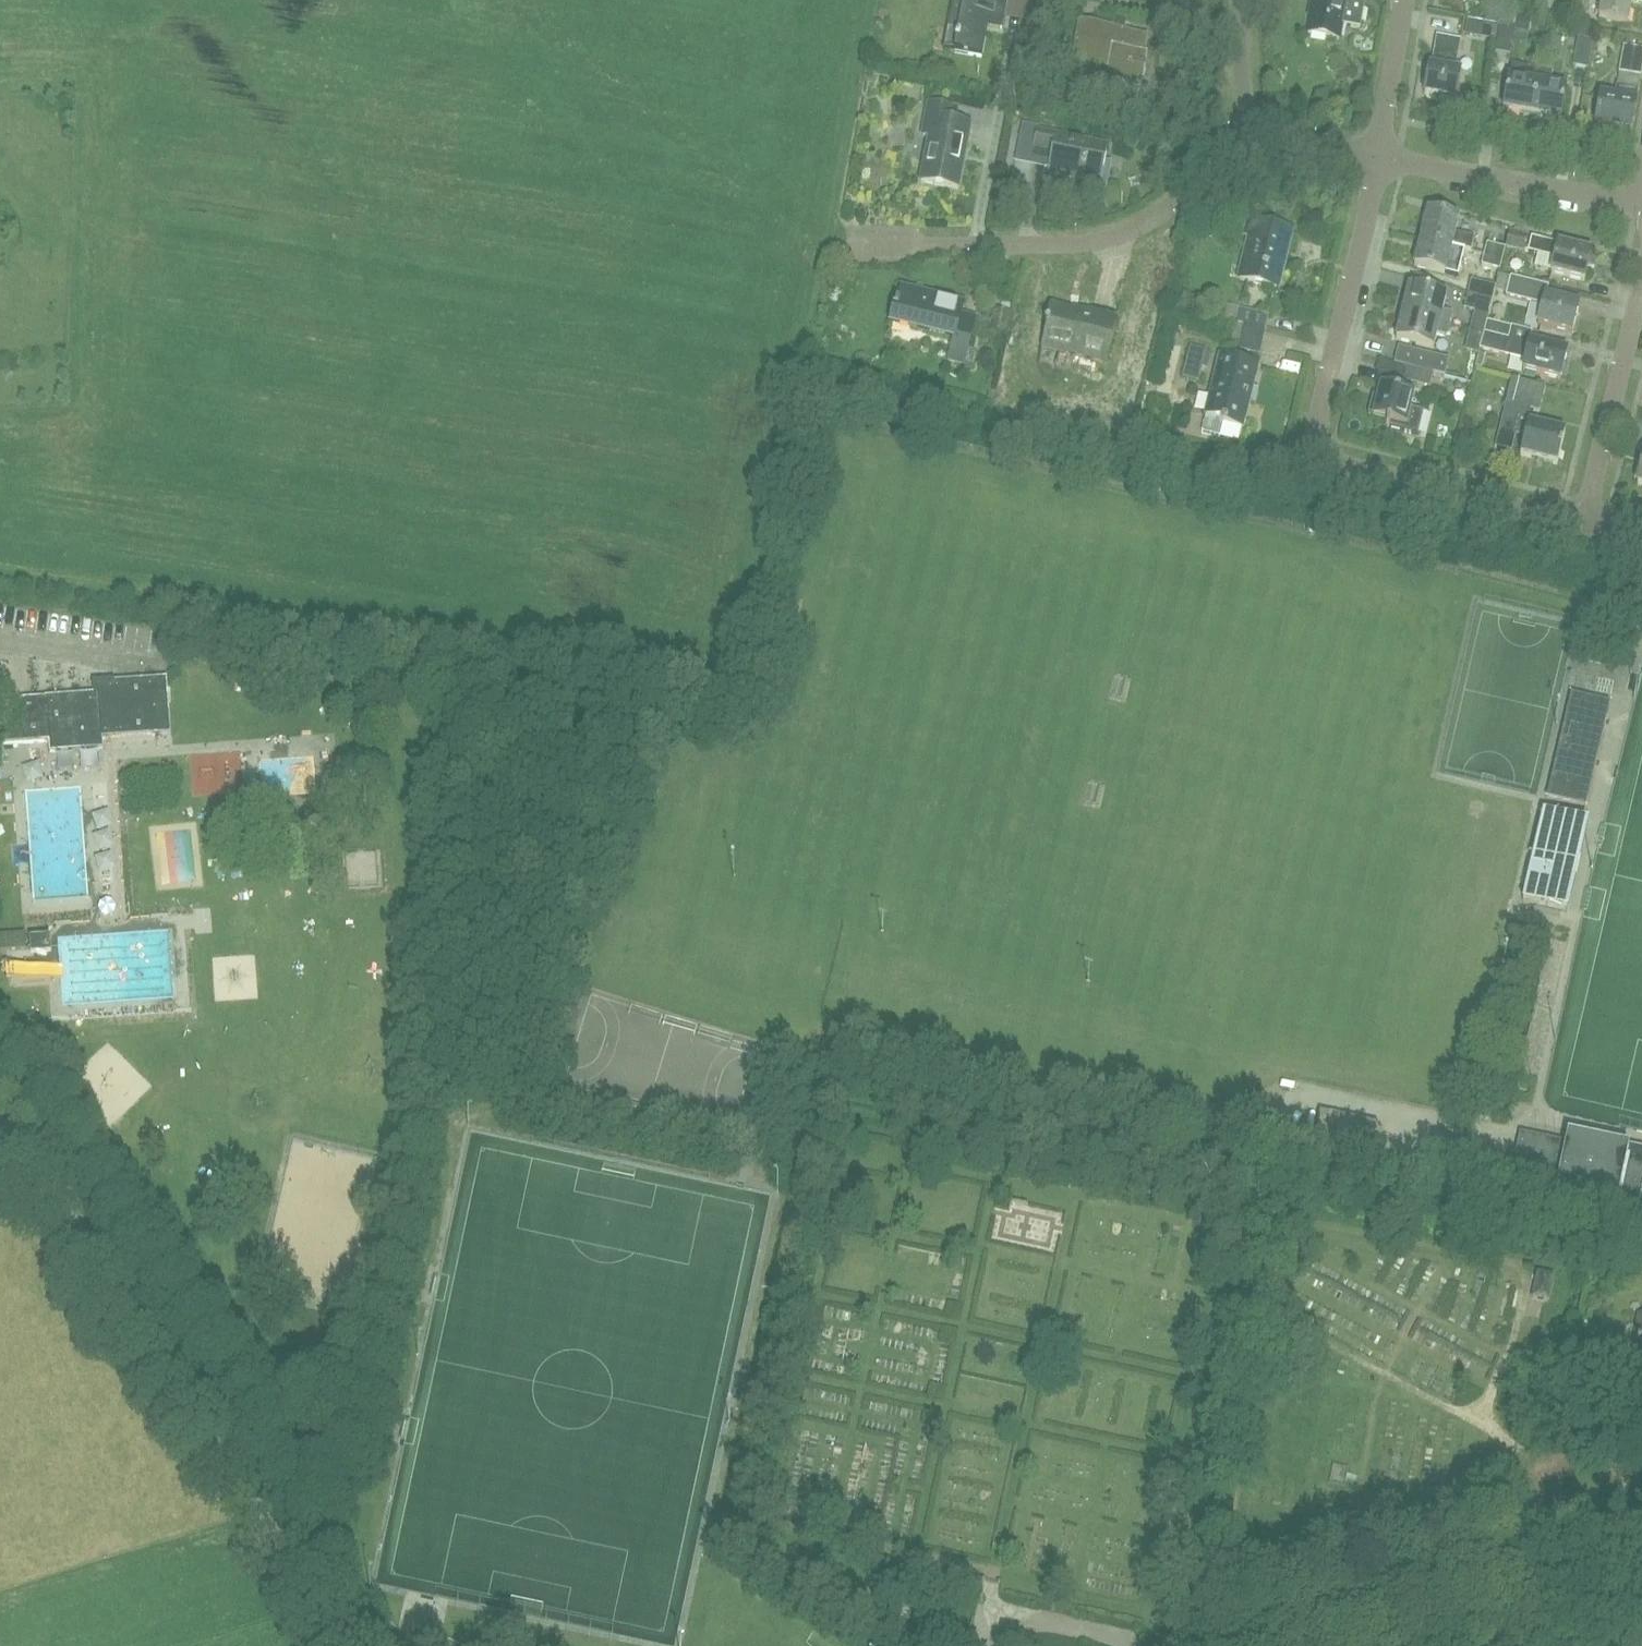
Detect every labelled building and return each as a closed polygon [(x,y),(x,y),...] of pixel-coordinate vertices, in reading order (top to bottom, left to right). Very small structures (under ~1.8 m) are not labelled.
[(1006,0),(953,0),(944,51),(981,58),(986,26),(1001,28),(1006,0)] [(1345,1),(1345,0),(1312,0),(1307,34),(1339,39),(1341,25),(1360,28),(1364,4),(1345,1)] [(1554,0),(1538,0),(1537,10),(1552,12),(1554,0)] [(1631,0),(1602,0),(1598,19),(1627,24),(1631,0)] [(1499,24),(1494,52),(1510,55),(1515,27),(1499,24)] [(1578,38),(1577,38),(1573,66),(1589,69),(1593,41),(1594,32),(1594,30),(1580,28),(1578,38)] [(1456,100),(1461,72),(1455,71),(1461,41),(1437,36),(1434,51),(1441,52),(1438,68),(1429,67),(1424,95),(1456,100)] [(1620,73),(1640,76),(1641,76),(1641,70),(1641,49),(1623,46),(1618,72),(1620,73)] [(1537,83),(1540,69),(1511,64),(1509,78),(1504,109),(1531,114),(1537,83)] [(1551,71),(1540,69),(1537,83),(1531,114),(1559,119),(1565,89),(1548,86),(1551,71)] [(1638,89),(1640,76),(1620,73),(1617,85),(1614,98),(1600,95),(1595,125),(1631,131),(1638,89)] [(970,126),(957,123),(959,108),(926,102),(924,117),(926,118),(923,138),(929,139),(921,184),(958,191),(970,126)] [(1098,181),(1105,146),(1076,141),(1077,138),(1038,131),(1033,157),(1053,161),(1050,175),(1071,179),(1072,176),(1098,181)] [(889,175),(891,161),(877,159),(875,172),(889,175)] [(1457,220),(1427,213),(1420,239),(1471,251),(1474,239),(1454,234),(1457,220)] [(1275,289),(1290,231),(1247,220),(1243,236),(1250,238),(1240,280),(1275,289)] [(1552,246),(1554,229),(1532,226),(1530,243),(1552,246)] [(1509,231),(1505,248),(1523,253),(1527,237),(1528,236),(1509,231)] [(1448,257),(1460,260),(1463,250),(1470,252),(1471,251),(1420,239),(1414,267),(1444,274),(1448,257)] [(1502,259),(1505,248),(1487,244),(1484,254),(1502,259)] [(1556,245),(1553,258),(1548,256),(1546,266),(1551,267),(1549,273),(1563,276),(1560,288),(1578,293),(1579,293),(1582,281),(1584,282),(1591,253),(1556,245)] [(1495,291),(1499,274),(1498,274),(1500,270),(1502,259),(1484,254),(1481,265),(1482,266),(1481,270),(1483,270),(1483,273),(1455,267),(1453,275),(1470,280),(1467,294),(1492,300),(1494,291),(1495,291)] [(1578,306),(1546,298),(1548,286),(1511,277),(1499,274),(1495,291),(1506,294),(1506,296),(1541,305),(1536,325),(1571,333),(1578,306)] [(1120,313),(1123,300),(1057,284),(1054,297),(1034,292),(1018,361),(1039,366),(1049,325),(1079,332),(1075,346),(1108,354),(1102,377),(1109,378),(1108,380),(1115,381),(1115,380),(1122,381),(1137,317),(1120,313)] [(1408,288),(1402,314),(1450,326),(1453,313),(1442,310),(1445,297),(1408,288)] [(963,367),(974,319),(959,315),(962,305),(901,289),(897,305),(895,304),(890,326),(953,342),(947,363),(963,367)] [(1489,315),(1492,300),(1467,294),(1464,308),(1489,315)] [(1235,323),(1235,324),(1266,331),(1265,331),(1269,316),(1268,315),(1238,308),(1230,306),(1227,320),(1235,322),(1235,323)] [(1010,311),(997,308),(992,329),(1005,332),(1010,311)] [(1447,337),(1450,326),(1402,314),(1395,340),(1432,349),(1436,334),(1447,337)] [(1566,353),(1529,343),(1532,332),(1511,327),(1487,321),(1484,334),(1480,349),(1511,357),(1524,361),(1522,370),(1559,380),(1566,353)] [(1190,347),(1182,378),(1198,382),(1202,368),(1207,369),(1211,353),(1206,351),(1190,347)] [(1431,373),(1431,374),(1444,377),(1448,360),(1398,348),(1394,364),(1408,368),(1408,367),(1421,370),(1431,373)] [(1306,367),(1308,355),(1290,350),(1287,362),(1306,367)] [(1478,370),(1481,354),(1458,350),(1455,365),(1478,370)] [(1205,417),(1201,432),(1220,437),(1223,422),(1241,426),(1257,366),(1220,357),(1205,417)] [(1413,397),(1402,394),(1404,383),(1417,385),(1428,388),(1431,374),(1431,373),(1421,370),(1408,367),(1408,368),(1394,364),(1381,361),(1374,389),(1379,390),(1377,397),(1372,396),(1367,416),(1372,417),(1372,419),(1387,422),(1386,427),(1388,428),(1388,429),(1404,433),(1417,436),(1423,412),(1411,409),(1413,397)] [(1530,425),(1533,412),(1534,411),(1539,412),(1546,387),(1512,379),(1505,405),(1499,431),(1494,449),(1512,454),(1516,435),(1525,437),(1520,457),(1557,466),(1565,434),(1530,425)] [(167,678),(113,682),(113,687),(101,688),(101,694),(46,697),(46,698),(21,700),(21,710),(11,711),(12,732),(0,732),(0,745),(49,742),(49,753),(103,749),(102,739),(171,734),(167,678)] [(1573,685),(1547,796),(1546,798),(1585,807),(1588,796),(1612,694),(1573,685)] [(1560,917),(1583,816),(1544,807),(1521,908),(1560,917)] [(38,933),(57,931),(56,919),(37,921),(38,933)] [(30,939),(30,942),(31,948),(31,956),(51,954),(50,938),(30,939)] [(1367,1172),(1378,1122),(1319,1110),(1313,1138),(1293,1133),(1288,1156),(1310,1160),(1307,1176),(1364,1187),(1367,1172)] [(1641,1213),(1641,1159),(1519,1133),(1508,1184),(1641,1213)] [(1553,1277),(1538,1274),(1533,1298),(1548,1301),(1553,1277)] [(1641,1328),(1636,1327),(1629,1363),(1641,1366),(1641,1326),(1641,1328)]
